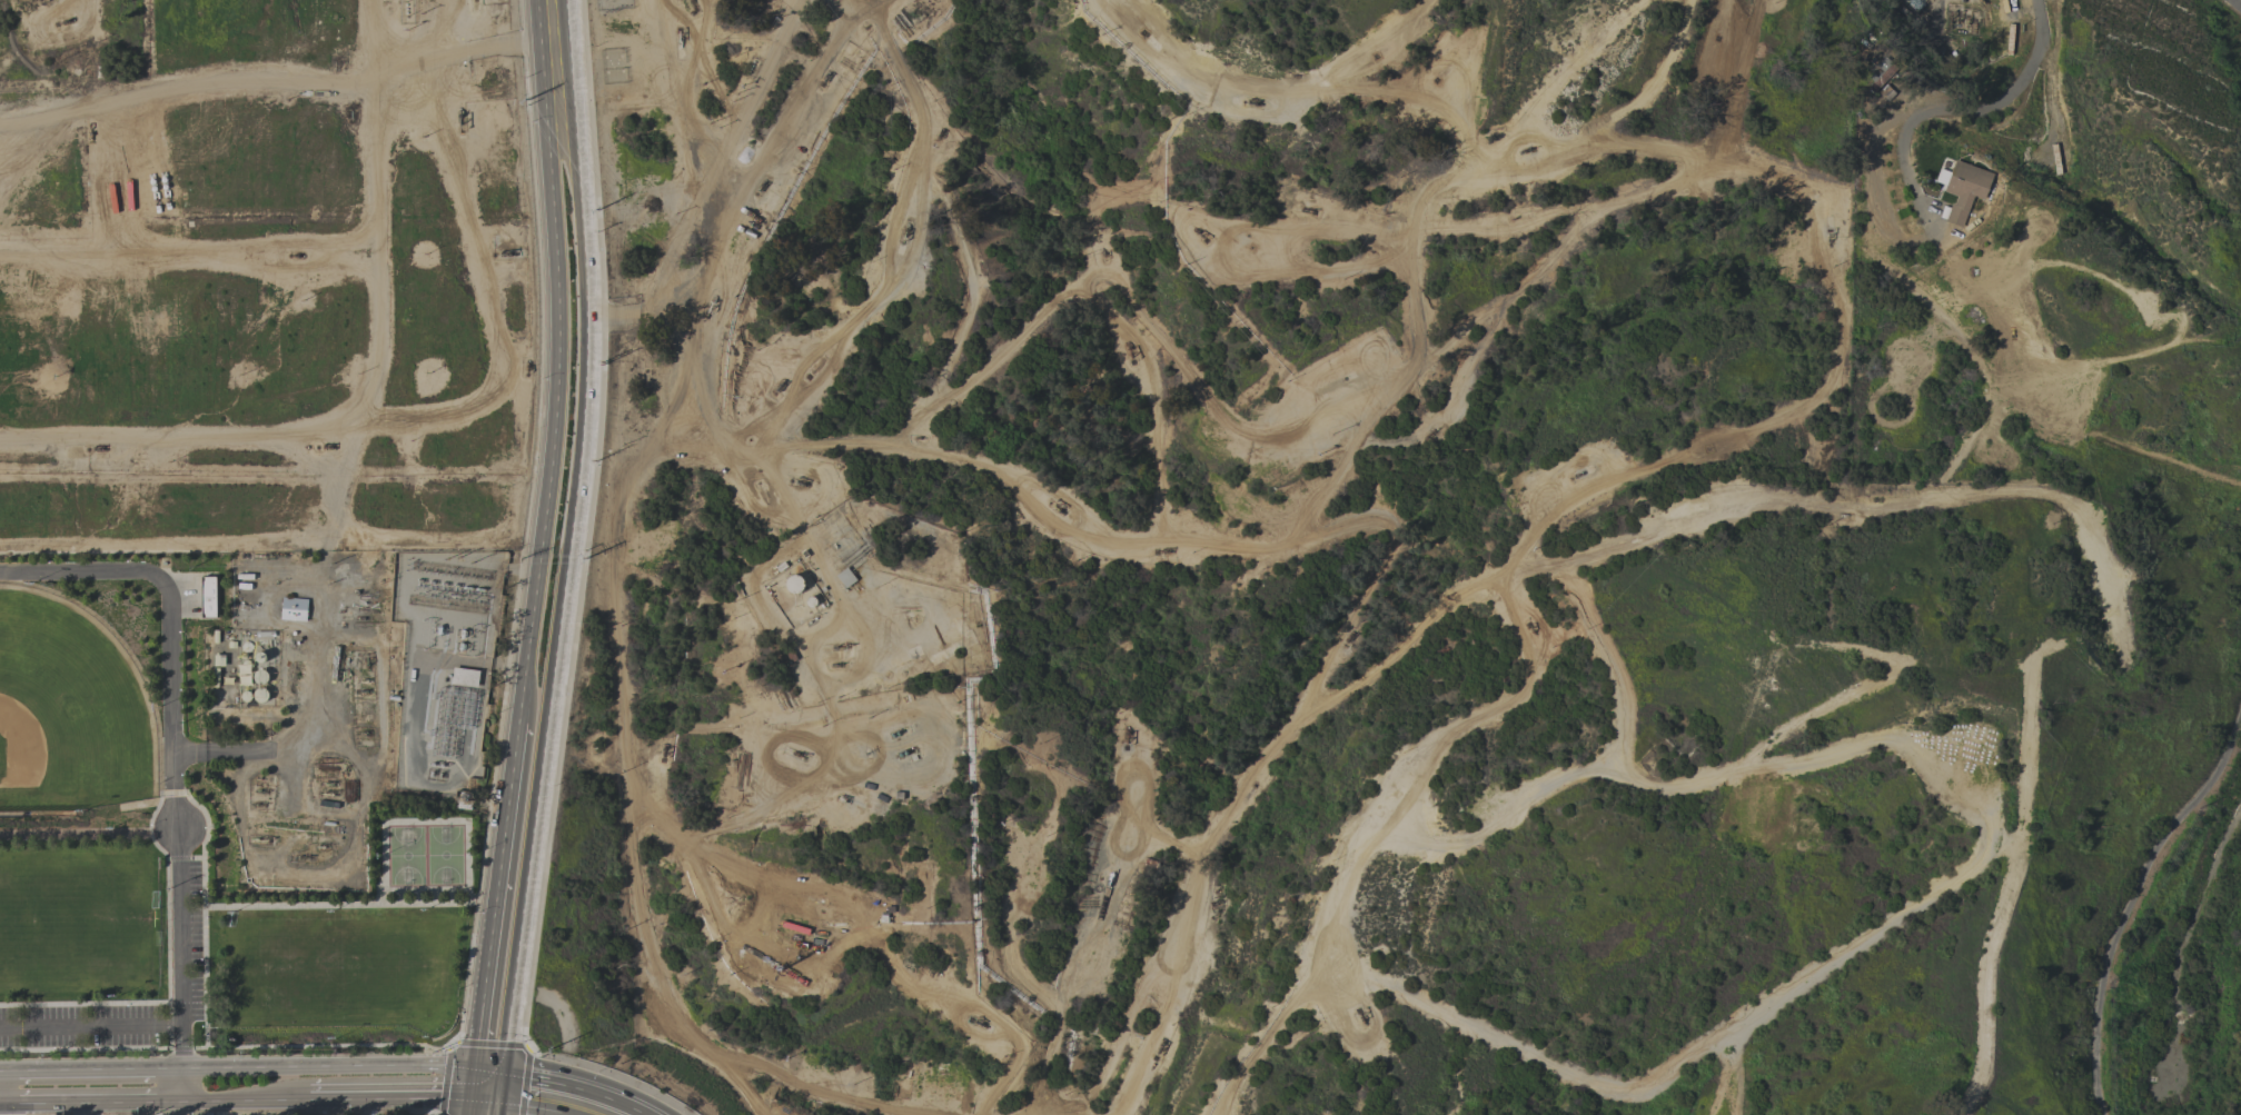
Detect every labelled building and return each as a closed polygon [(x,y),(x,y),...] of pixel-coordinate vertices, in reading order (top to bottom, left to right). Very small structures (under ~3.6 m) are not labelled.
[(1875,65),(1882,72),(1872,82),(1878,88),(1896,70),(1883,57),(1875,65)] [(1961,227),(1971,198),(1982,201),(1992,172),(1953,158),(1949,172),(1937,168),(1933,183),(1942,187),(1940,192),(1956,198),(1954,203),(1951,202),(1949,209),(1943,207),(1940,216),(1946,218),(1945,221),(1961,227)] [(202,578),(202,618),(216,619),(216,579),(202,578)] [(309,600),(307,621),(281,619),(282,598),(309,600)] [(452,684),(454,668),(480,671),(478,687),(452,684)]
